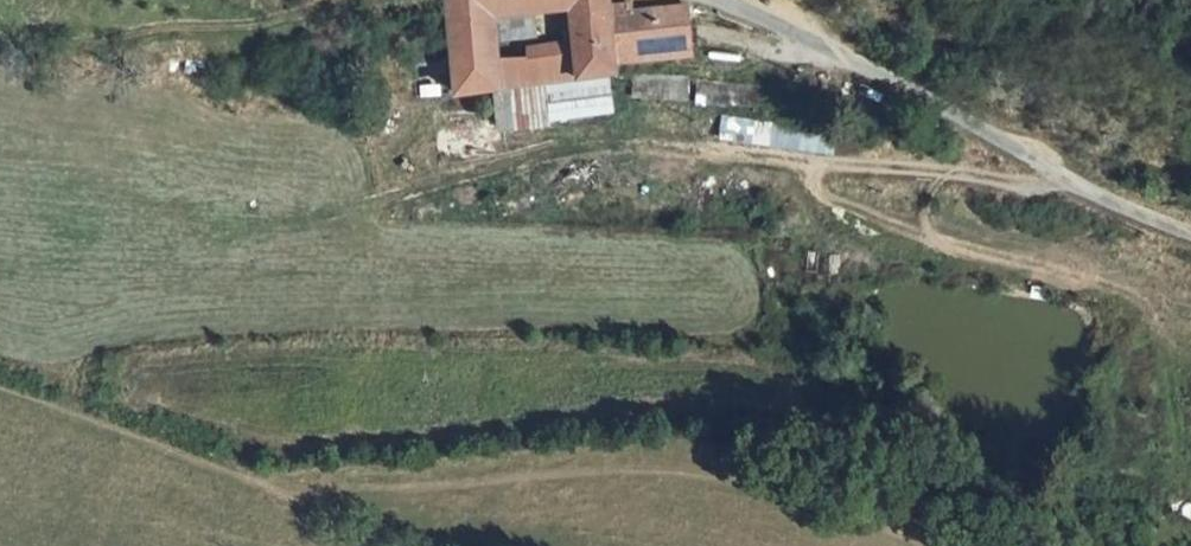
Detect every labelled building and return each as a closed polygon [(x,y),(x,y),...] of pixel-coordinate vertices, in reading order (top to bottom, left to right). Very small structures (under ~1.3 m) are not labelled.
[(565,6),(608,1),(607,0),(445,0),(448,19),(489,15),(565,6)] [(608,1),(565,6),(569,49),(495,57),(489,15),(448,19),(454,79),(456,94),(548,82),(607,74),(616,73),(615,65),(614,54),(609,10),(608,1)] [(658,49),(659,60),(693,55),(686,9),(629,17),(627,9),(609,10),(614,54),(658,49)] [(615,65),(659,60),(658,49),(614,54),(615,65)] [(552,119),(612,111),(607,74),(548,82),(552,119)] [(751,78),(697,78),(697,97),(751,95),(751,78)] [(454,95),(456,94),(454,79),(431,81),(433,99),(444,98),(454,95)] [(686,79),(633,80),(632,97),(685,97),(686,79)]
